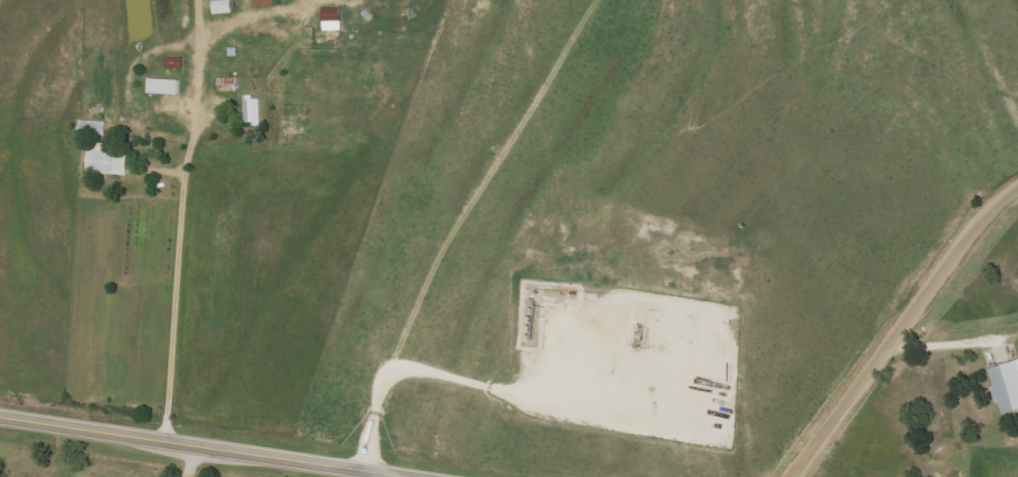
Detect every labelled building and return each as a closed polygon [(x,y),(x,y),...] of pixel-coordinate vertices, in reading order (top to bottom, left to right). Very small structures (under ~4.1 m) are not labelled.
[(218,14),(237,14),(236,0),(217,1),(218,14)] [(326,29),(344,29),(344,9),(326,9),(326,29)] [(169,75),(185,75),(185,59),(169,58),(169,75)] [(241,92),(240,78),(222,79),(223,92),(241,92)] [(184,95),(184,80),(153,79),(153,95),(184,95)] [(264,97),(247,98),(248,125),(265,125),(264,97)] [(93,152),(93,174),(133,175),(133,153),(93,152)] [(987,368),(992,385),(991,386),(1000,415),(1017,410),(1017,359),(987,368)]
